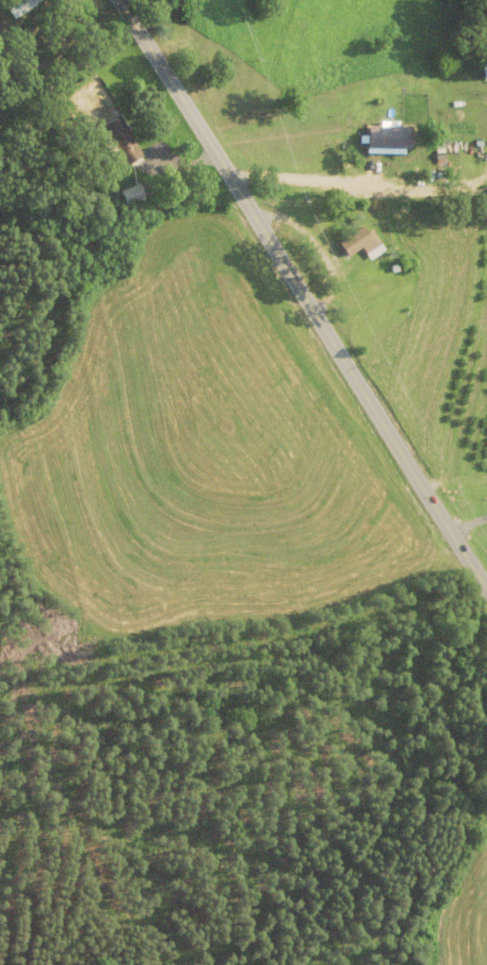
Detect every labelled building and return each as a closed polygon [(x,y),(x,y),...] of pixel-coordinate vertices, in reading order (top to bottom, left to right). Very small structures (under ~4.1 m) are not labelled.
[(103,129),(129,168),(145,157),(118,118),(103,129)] [(368,151),(412,151),(412,128),(368,128),(368,151)] [(144,201),(139,186),(120,193),(126,208),(144,201)] [(385,253),(368,226),(339,245),(349,259),(362,250),(370,263),(385,253)]
